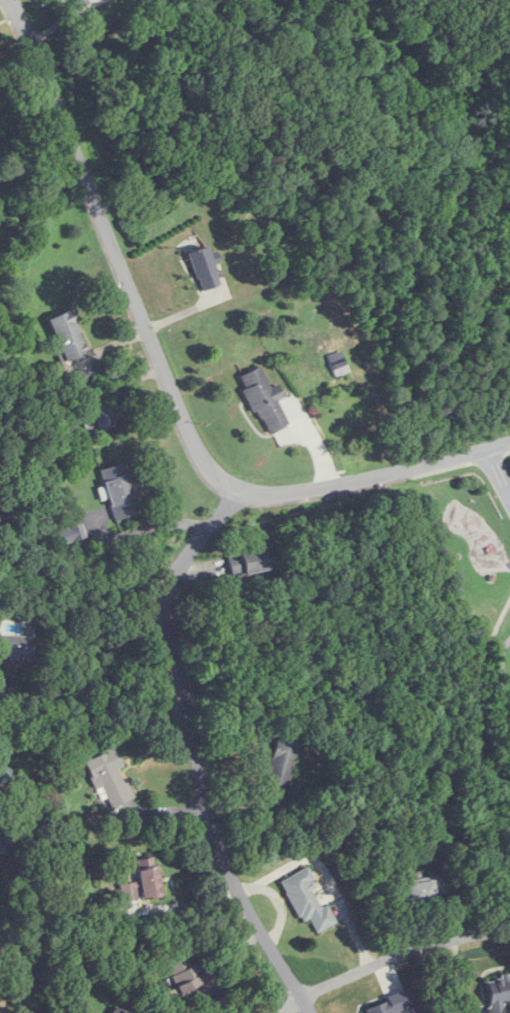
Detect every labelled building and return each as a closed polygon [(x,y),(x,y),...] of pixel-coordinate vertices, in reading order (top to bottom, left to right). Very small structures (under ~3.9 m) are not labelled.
[(221,285),(208,246),(188,253),(201,292),(221,285)] [(49,320),(67,362),(89,352),(70,310),(49,320)] [(239,377),(265,435),(289,424),(279,401),(285,398),(278,384),(270,388),(261,367),(239,377)] [(96,374),(80,369),(75,384),(92,389),(96,374)] [(90,410),(100,430),(115,423),(105,402),(90,410)] [(101,470),(115,520),(139,514),(125,463),(101,470)] [(60,541),(83,540),(83,528),(60,528),(60,541)] [(276,568),(273,546),(227,554),(231,576),(276,568)] [(32,662),(32,629),(25,629),(25,636),(0,636),(0,657),(7,657),(7,662),(32,662)] [(297,742),(274,738),(264,792),(287,797),(297,742)] [(134,799),(121,768),(122,768),(114,749),(87,760),(107,809),(134,799)] [(162,897),(157,858),(137,860),(139,881),(120,883),(122,901),(162,897)] [(281,880),(301,923),(310,918),(317,932),(336,923),(327,904),(321,907),(312,889),(317,886),(308,867),(281,880)] [(444,873),(401,881),(406,904),(448,896),(444,873)] [(217,982),(212,969),(197,975),(189,955),(166,965),(179,997),(217,982)] [(505,1008),(509,1008),(509,978),(487,978),(488,1012),(505,1012),(505,1008)]
